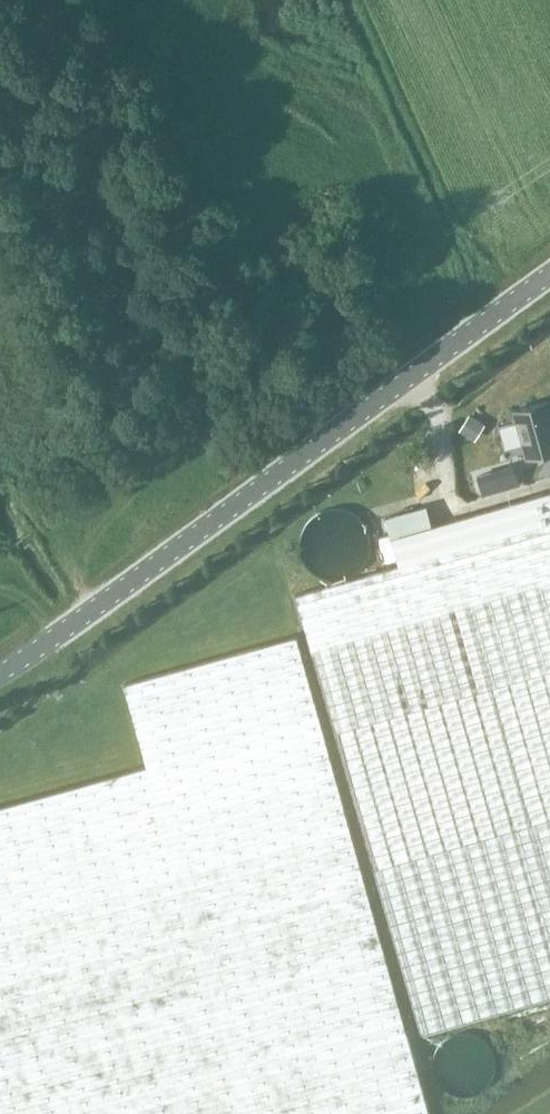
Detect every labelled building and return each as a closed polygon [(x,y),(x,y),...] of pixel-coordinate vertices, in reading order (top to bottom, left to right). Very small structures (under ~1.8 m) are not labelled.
[(528,457),(549,451),(549,410),(548,401),(515,411),(528,457)] [(485,421),(469,410),(459,427),(475,437),(485,421)] [(517,483),(512,464),(477,475),(483,494),(517,483)] [(374,867),(423,1039),(549,1003),(549,492),(431,526),(425,507),(385,519),(399,565),(297,594),(374,867)] [(297,640),(124,689),(148,774),(0,815),(0,1113),(430,1113),(297,640)] [(488,1062),(489,1062),(487,1052),(482,1043),(475,1037),(469,1034),(463,1033),(456,1033),(451,1034),(444,1037),(440,1040),(436,1045),(433,1050),(431,1056),(430,1061),(431,1065),(432,1072),(435,1077),(438,1081),(440,1084),(447,1088),(456,1091),(463,1091),(468,1090),(472,1088),(479,1084),(483,1079),(486,1074),(488,1067),(488,1062)]
